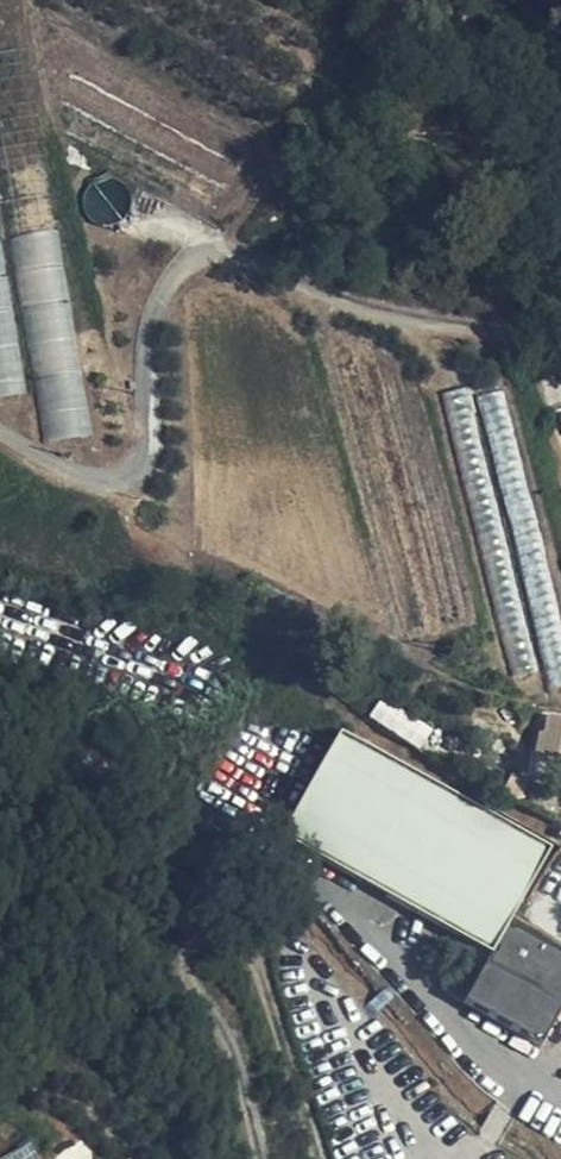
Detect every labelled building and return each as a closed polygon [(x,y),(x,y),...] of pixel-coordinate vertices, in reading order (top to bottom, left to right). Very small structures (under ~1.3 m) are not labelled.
[(24,13),(0,17),(0,167),(47,444),(97,435),(24,13)] [(0,216),(0,398),(31,393),(0,216)] [(132,221),(128,216),(121,222),(125,227),(132,221)] [(451,390),(514,676),(545,670),(549,689),(560,687),(560,618),(510,388),(480,395),(477,384),(451,390)] [(407,741),(421,728),(390,697),(376,710),(407,741)] [(292,829),(449,924),(471,937),(501,955),(491,972),(472,1003),(550,1050),(560,1032),(560,950),(520,925),(560,854),(560,845),(357,721),(292,829)] [(501,955),(471,937),(461,955),(491,972),(501,955)]
